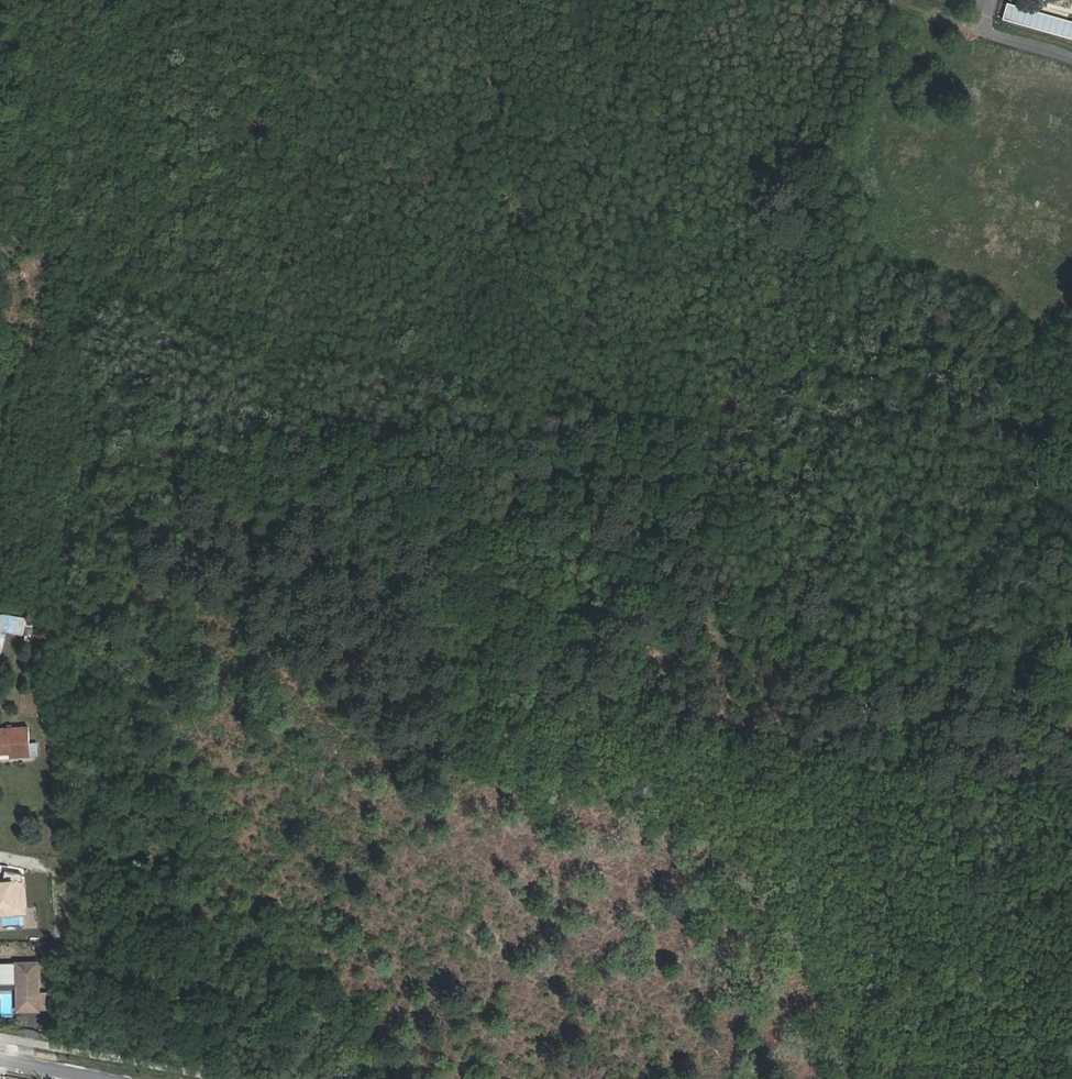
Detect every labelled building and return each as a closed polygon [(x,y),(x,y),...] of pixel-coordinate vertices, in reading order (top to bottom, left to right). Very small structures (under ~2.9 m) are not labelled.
[(24,637),(30,637),(32,620),(26,619),(24,637)] [(11,753),(11,756),(31,755),(29,726),(0,729),(0,753),(11,753)] [(0,879),(0,915),(27,913),(24,878),(0,879)] [(20,980),(21,1007),(38,1006),(36,958),(0,959),(0,981),(20,980)]
